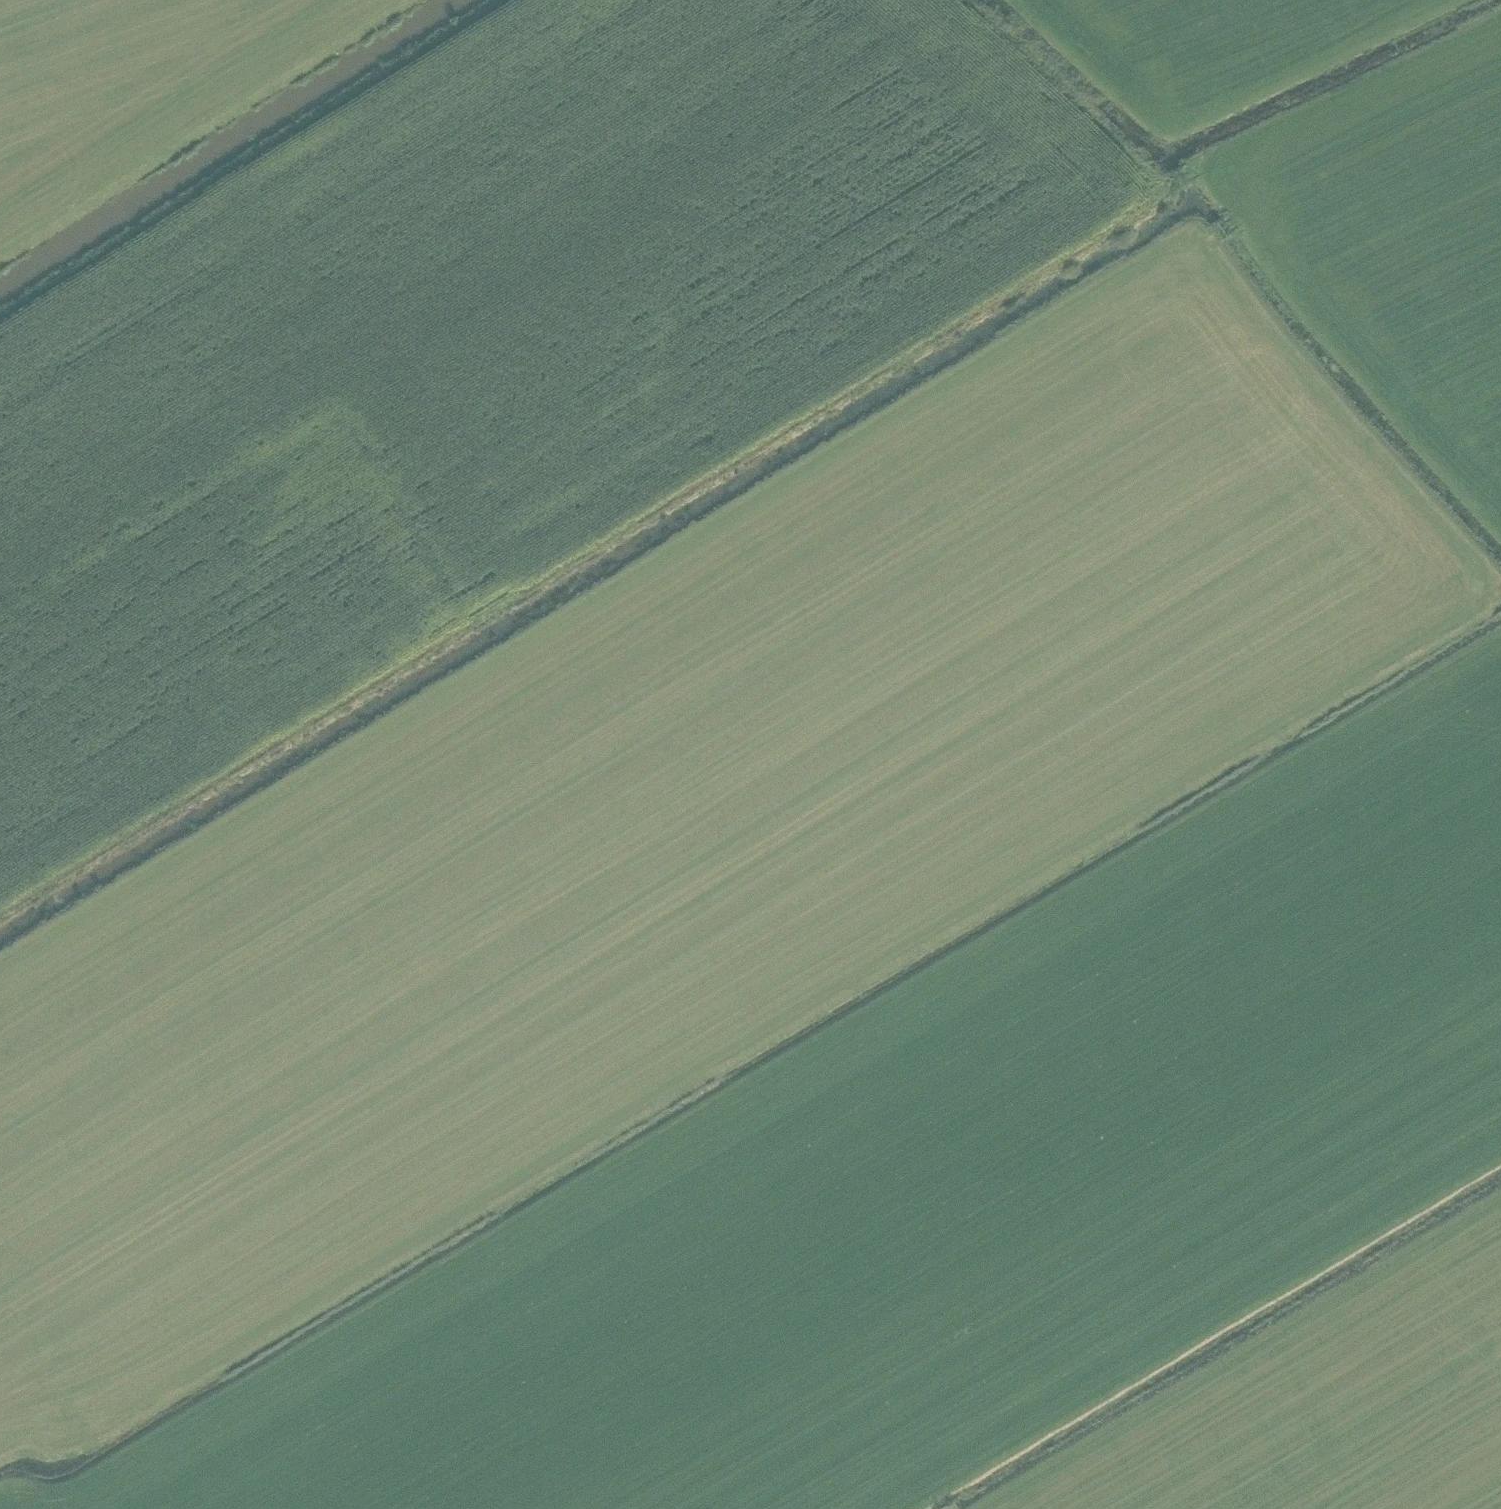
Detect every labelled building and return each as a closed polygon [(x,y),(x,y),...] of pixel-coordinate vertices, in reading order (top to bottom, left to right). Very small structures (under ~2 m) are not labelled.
[(1206,198),(1200,204),(1214,218),(1220,211),(1206,198)]
